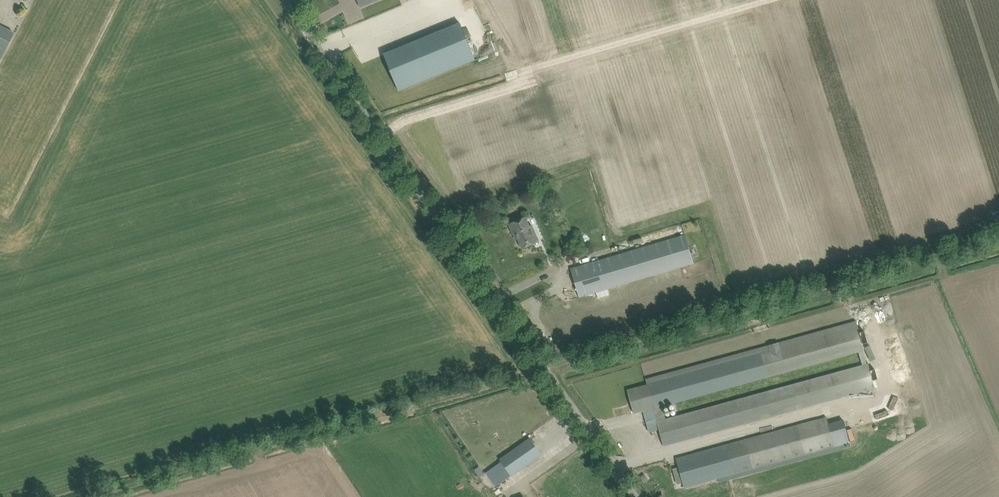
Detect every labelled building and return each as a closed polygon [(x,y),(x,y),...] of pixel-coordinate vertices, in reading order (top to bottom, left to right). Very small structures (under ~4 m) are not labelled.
[(461,23),(384,54),(399,91),(475,60),(461,23)] [(0,26),(0,60),(13,33),(0,26)] [(519,220),(510,224),(514,234),(516,233),(519,239),(523,248),(532,244),(539,241),(535,233),(533,234),(529,225),(526,217),(519,220)] [(578,244),(575,235),(574,234),(564,238),(568,249),(578,245),(578,244)] [(571,268),(579,297),(693,263),(685,234),(571,268)] [(637,387),(628,389),(634,413),(643,410),(649,432),(659,429),(664,445),(673,443),(778,414),(874,387),(868,363),(771,390),(666,419),(662,405),(768,376),(865,351),(857,321),(760,348),(646,379),(647,384),(637,387)] [(677,489),(684,487),(800,455),(834,446),(826,417),(793,426),(676,458),(683,482),(676,484),(677,489)] [(511,476),(542,455),(530,437),(499,459),(511,476)]
